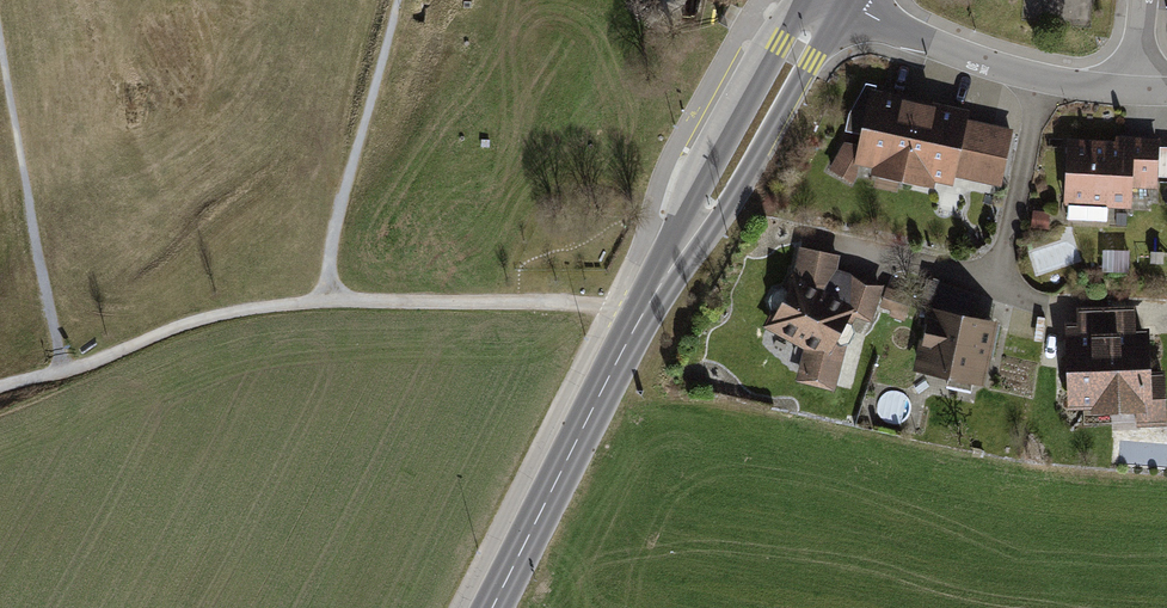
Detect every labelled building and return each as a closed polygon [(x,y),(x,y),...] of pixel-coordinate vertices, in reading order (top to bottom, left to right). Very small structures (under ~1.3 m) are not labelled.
[(954,110),(877,91),(865,150),(850,147),(831,179),(859,191),(871,174),(935,188),(954,110)] [(978,116),(954,110),(935,188),(961,195),(964,186),(1007,196),(1022,137),(976,125),(978,116)] [(1067,139),(1065,204),(1131,206),(1132,187),(1157,188),(1157,177),(1166,177),(1166,147),(1160,147),(1161,137),(1115,135),(1115,140),(1067,139)] [(845,264),(804,254),(796,294),(766,332),(811,359),(804,389),(842,399),(855,337),(874,344),(891,294),(843,276),(845,264)] [(934,302),(966,303),(967,291),(934,290),(934,302)] [(1083,316),(1084,332),(1075,333),(1078,419),(1143,416),(1143,431),(1166,430),(1166,380),(1164,380),(1163,339),(1144,340),(1143,314),(1083,316)] [(1003,329),(933,316),(921,379),(991,392),(1003,329)]
